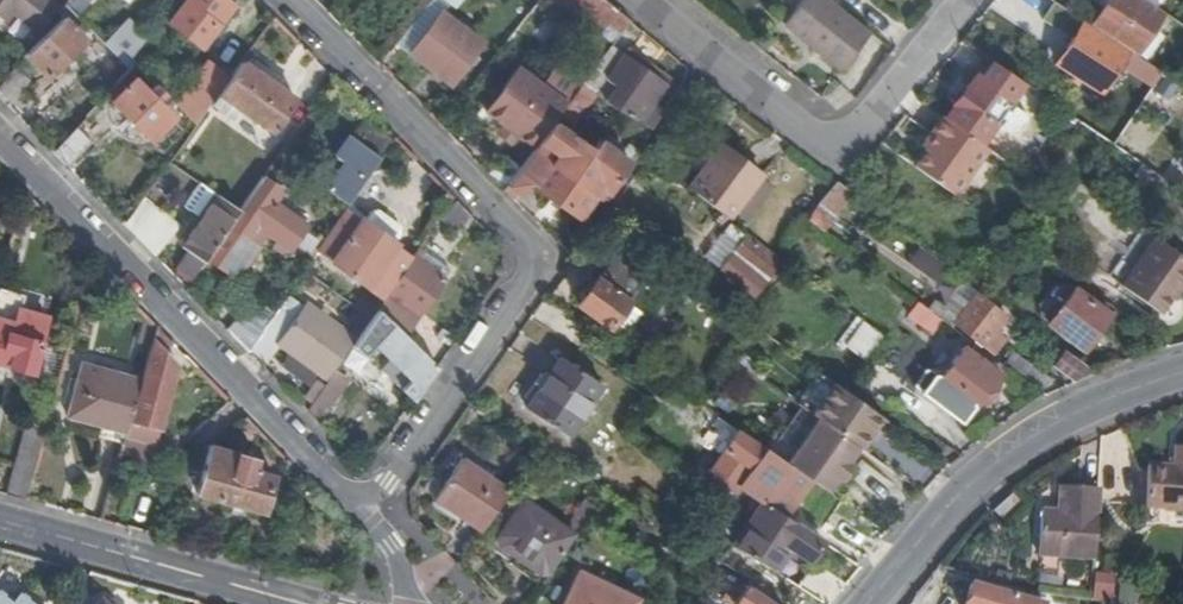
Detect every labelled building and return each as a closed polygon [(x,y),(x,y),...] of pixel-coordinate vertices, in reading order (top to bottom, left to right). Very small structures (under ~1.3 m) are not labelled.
[(1,31),(9,21),(37,43),(61,12),(46,0),(0,0),(0,30),(1,31)] [(66,9),(79,18),(88,5),(82,0),(72,0),(71,2),(66,9)] [(230,7),(221,0),(193,0),(171,28),(203,53),(220,31),(215,27),(230,7)] [(602,37),(615,48),(630,26),(599,0),(559,0),(602,37)] [(857,58),(872,38),(825,0),(787,0),(786,1),(857,58)] [(1033,18),(1045,0),(1006,0),(1033,18)] [(1095,32),(1138,61),(1165,16),(1141,0),(1115,0),(1095,32)] [(843,75),(857,58),(786,1),(782,6),(796,17),(785,30),(843,75)] [(235,11),(230,7),(215,27),(220,31),(235,11)] [(64,24),(28,59),(48,81),(84,46),(81,42),(90,33),(66,9),(58,18),(64,24)] [(481,47),(441,18),(410,59),(451,90),(481,47)] [(1104,98),(1128,59),(1084,30),(1059,69),(1104,98)] [(582,91),(609,55),(599,47),(579,74),(577,72),(570,82),(582,91)] [(582,91),(595,100),(624,59),(612,51),(609,55),(582,91)] [(126,54),(119,62),(131,75),(137,68),(133,64),(134,62),(126,54)] [(671,84),(627,54),(624,59),(668,89),(671,84)] [(619,116),(652,135),(663,119),(652,112),(668,89),(624,59),(595,100),(619,116)] [(960,101),(997,127),(1016,141),(1022,139),(1031,125),(1029,119),(1012,107),(1025,87),(996,66),(985,80),(981,77),(971,90),(968,89),(960,101)] [(297,104),(243,67),(232,84),(217,103),(217,109),(231,119),(235,120),(240,113),(275,137),(276,135),(282,139),(291,126),(286,122),(297,104)] [(181,112),(198,130),(217,103),(232,84),(212,69),(181,112)] [(568,109),(520,74),(489,118),(537,153),(555,128),(560,120),(568,109)] [(168,99),(158,88),(149,96),(137,84),(114,107),(151,144),(173,121),(161,107),(168,99)] [(568,109),(560,120),(573,129),(588,110),(576,100),(568,109)] [(950,120),(985,146),(997,127),(960,101),(956,106),(958,108),(950,120)] [(537,153),(489,118),(482,126),(530,161),(537,153)] [(917,170),(940,187),(957,199),(991,150),(985,146),(950,120),(948,118),(934,137),(938,140),(929,152),(917,170)] [(600,190),(610,196),(630,167),(599,146),(593,154),(555,128),(537,153),(530,161),(525,167),(508,191),(522,201),(532,189),(578,222),(600,190)] [(360,149),(347,170),(329,197),(347,209),(370,175),(369,174),(389,144),(372,131),(360,149)] [(77,132),(55,157),(70,172),(93,146),(77,132)] [(925,149),(929,152),(938,140),(934,137),(925,149)] [(337,163),(347,170),(360,149),(350,142),(337,163)] [(676,145),(672,142),(663,142),(659,148),(661,155),(667,159),(674,157),(678,151),(676,145)] [(757,186),(759,184),(739,169),(742,163),(721,147),(715,155),(733,167),(757,186)] [(729,223),(757,186),(733,167),(715,155),(687,191),(729,223)] [(495,180),(506,192),(508,191),(525,167),(510,157),(495,180)] [(739,169),(759,184),(762,179),(742,163),(739,169)] [(241,216),(208,264),(237,284),(269,238),(279,245),(274,252),(282,258),(288,251),(292,254),(295,250),(313,263),(319,255),(322,249),(304,237),(307,231),(274,209),(282,196),(265,184),(241,216)] [(824,235),(854,196),(847,192),(839,185),(809,224),(824,235)] [(173,274),(190,290),(208,264),(241,216),(201,186),(185,208),(202,219),(182,250),(188,255),(173,274)] [(145,203),(126,230),(157,260),(182,231),(145,203)] [(466,228),(474,221),(458,206),(452,215),(466,228)] [(322,249),(319,255),(335,266),(333,269),(385,304),(414,264),(396,251),(397,248),(394,246),(400,239),(401,233),(378,217),(371,221),(367,227),(364,224),(361,228),(344,217),(322,249)] [(773,284),(784,269),(731,229),(724,239),(739,250),(721,275),(756,302),(770,283),(773,284)] [(1182,291),(1182,261),(1156,241),(1142,261),(1181,290),(1182,291)] [(12,245),(0,290),(0,316),(3,317),(21,248),(12,245)] [(1034,268),(1040,260),(1034,254),(1022,246),(1016,255),(1034,268)] [(909,267),(936,278),(943,261),(916,249),(909,267)] [(379,313),(405,339),(449,275),(420,254),(414,264),(385,304),(379,313)] [(1162,317),(1181,290),(1142,261),(1123,290),(1162,317)] [(612,262),(604,274),(634,296),(643,284),(612,262)] [(634,296),(604,274),(597,283),(596,283),(578,307),(591,318),(590,319),(596,324),(598,322),(610,332),(613,330),(624,338),(640,317),(647,323),(656,311),(634,296)] [(727,292),(702,276),(694,288),(717,305),(727,292)] [(964,288),(954,300),(968,311),(978,299),(964,288)] [(1086,356),(1112,319),(1077,293),(1051,329),(1086,356)] [(968,311),(954,300),(946,309),(939,305),(934,312),(985,350),(1008,321),(978,299),(968,311)] [(287,303),(276,318),(251,356),(266,369),(280,353),(328,386),(332,380),(352,351),(357,345),(348,339),(305,309),(301,314),(287,303)] [(240,320),(230,335),(250,357),(251,356),(276,318),(255,304),(240,320)] [(1006,371),(1005,369),(919,306),(909,320),(961,358),(945,379),(980,407),(1006,371)] [(356,314),(371,324),(376,318),(360,308),(356,314)] [(354,331),(348,339),(357,345),(371,324),(356,314),(355,313),(346,325),(354,331)] [(405,396),(416,406),(439,373),(405,339),(379,313),(376,318),(371,324),(357,345),(352,351),(365,360),(375,350),(411,386),(405,396)] [(31,377),(46,324),(21,316),(16,330),(0,325),(0,368),(31,377)] [(150,351),(153,345),(157,331),(146,320),(137,347),(150,351)] [(867,366),(885,341),(865,326),(847,352),(867,366)] [(153,345),(165,357),(174,349),(157,331),(153,345)] [(127,437),(120,461),(151,468),(179,371),(165,357),(153,345),(150,351),(141,386),(127,437)] [(1063,349),(1050,367),(1076,385),(1089,368),(1063,349)] [(1021,382),(1031,367),(1015,356),(1005,369),(1006,371),(1021,382)] [(570,441),(602,390),(561,363),(529,413),(570,441)] [(1046,400),(1065,392),(1031,367),(1021,382),(1046,400)] [(68,421),(127,437),(141,386),(82,369),(68,421)] [(328,386),(316,404),(326,411),(330,409),(345,389),(332,380),(328,386)] [(822,428),(805,416),(774,460),(791,472),(822,428)] [(7,493),(27,498),(48,425),(26,420),(7,493)] [(249,440),(256,433),(248,425),(241,432),(249,440)] [(822,428),(791,472),(831,500),(841,487),(845,489),(855,475),(851,471),(862,456),(822,428)] [(769,459),(737,438),(709,480),(734,497),(751,474),(756,478),(769,459)] [(198,498),(264,517),(274,480),(255,475),(258,464),(230,457),(230,456),(211,450),(198,498)] [(1164,516),(1182,517),(1182,455),(1175,455),(1174,475),(1166,475),(1164,516)] [(435,504),(481,537),(510,496),(463,464),(435,504)] [(1146,515),(1164,516),(1166,475),(1147,474),(1146,515)] [(1039,562),(1095,564),(1098,495),(1059,492),(1058,518),(1040,518),(1039,562)] [(1010,493),(994,510),(1005,521),(1021,504),(1010,493)] [(542,591),(576,540),(523,505),(497,541),(499,551),(515,563),(509,568),(542,591)] [(767,508),(757,523),(737,553),(771,575),(788,551),(810,566),(823,546),(767,508)] [(783,586),(732,551),(721,568),(773,601),(783,586)] [(1109,598),(1114,575),(1094,571),(1089,594),(1109,598)] [(579,575),(566,603),(638,603),(639,602),(579,575)] [(749,590),(740,603),(770,603),(749,590)] [(972,590),(967,603),(1025,603),(972,590)]
